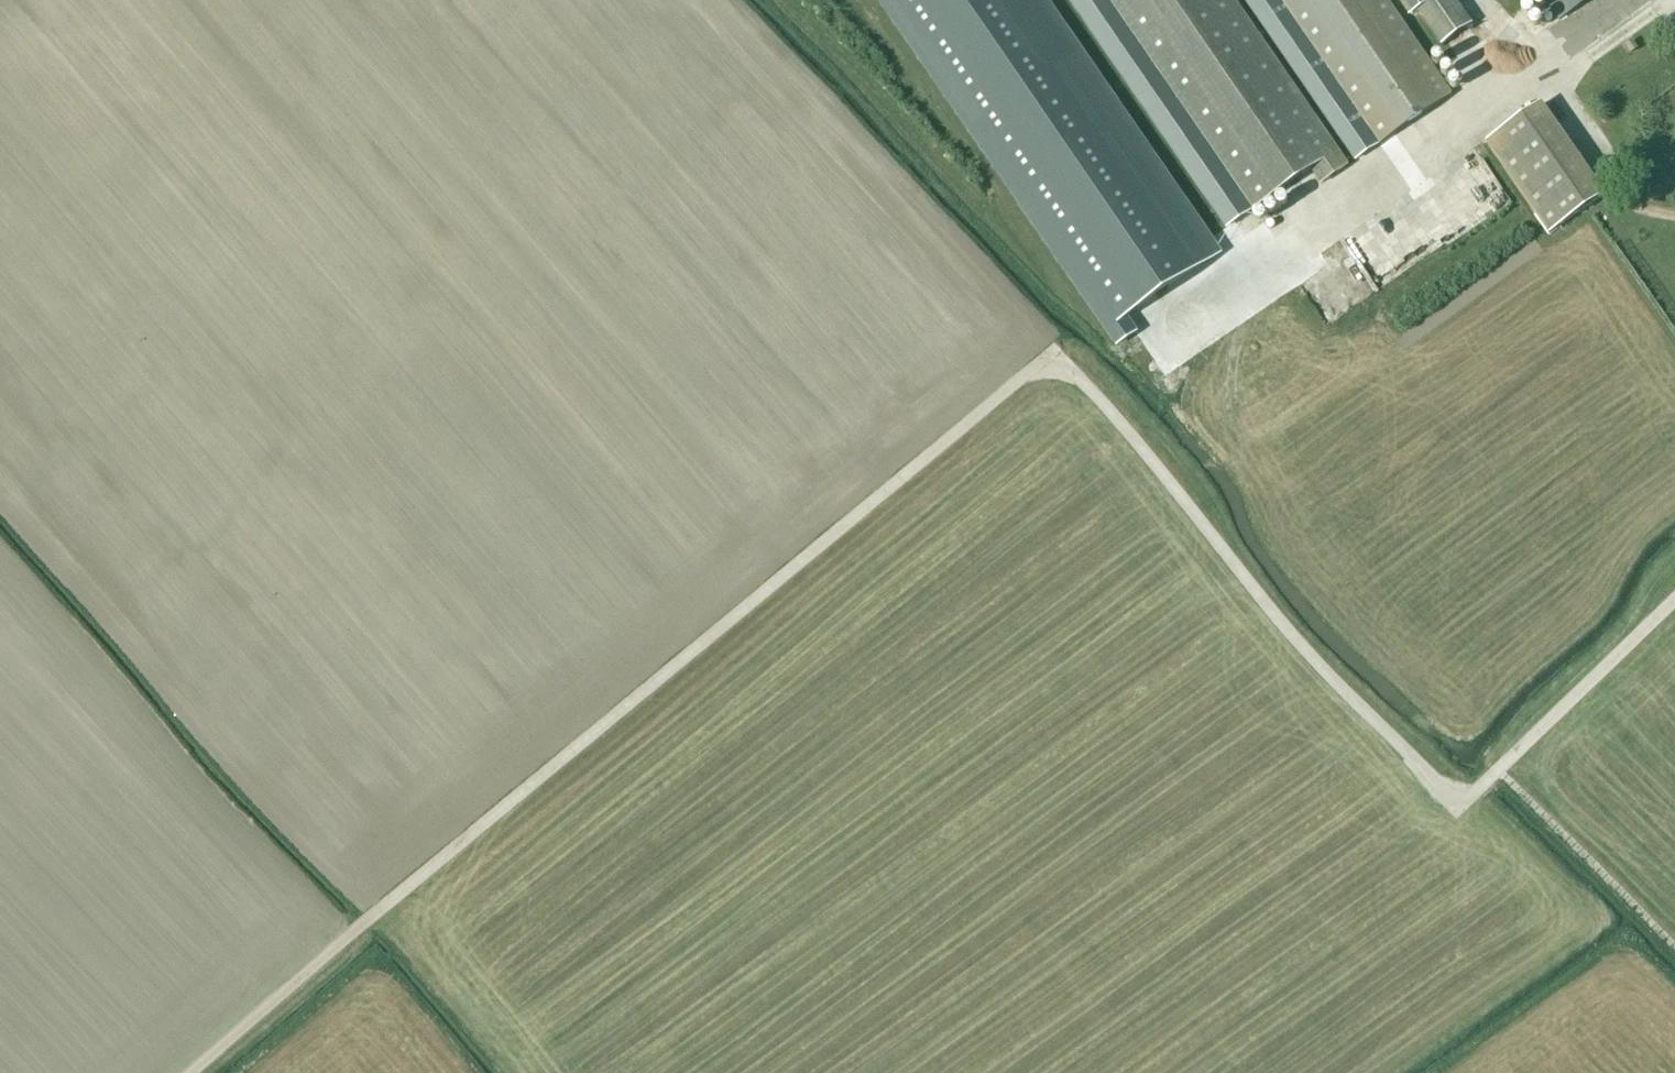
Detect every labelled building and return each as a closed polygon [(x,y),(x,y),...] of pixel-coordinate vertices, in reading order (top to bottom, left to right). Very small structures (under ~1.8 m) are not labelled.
[(1116,348),(1134,336),(1124,321),(1217,257),(1039,0),(876,0),(1116,348)] [(1233,0),(1107,0),(1252,211),(1310,171),(1320,185),(1347,166),(1233,0)] [(1379,144),(1452,94),(1387,0),(1280,0),(1379,144)] [(1408,17),(1417,11),(1441,45),(1472,24),(1456,0),(1396,0),(1408,17)] [(1588,0),(1546,0),(1559,20),(1588,0)] [(1549,234),(1604,196),(1541,104),(1485,142),(1549,234)] [(1374,286),(1459,244),(1433,191),(1368,223),(1375,237),(1355,247),(1374,286)]
